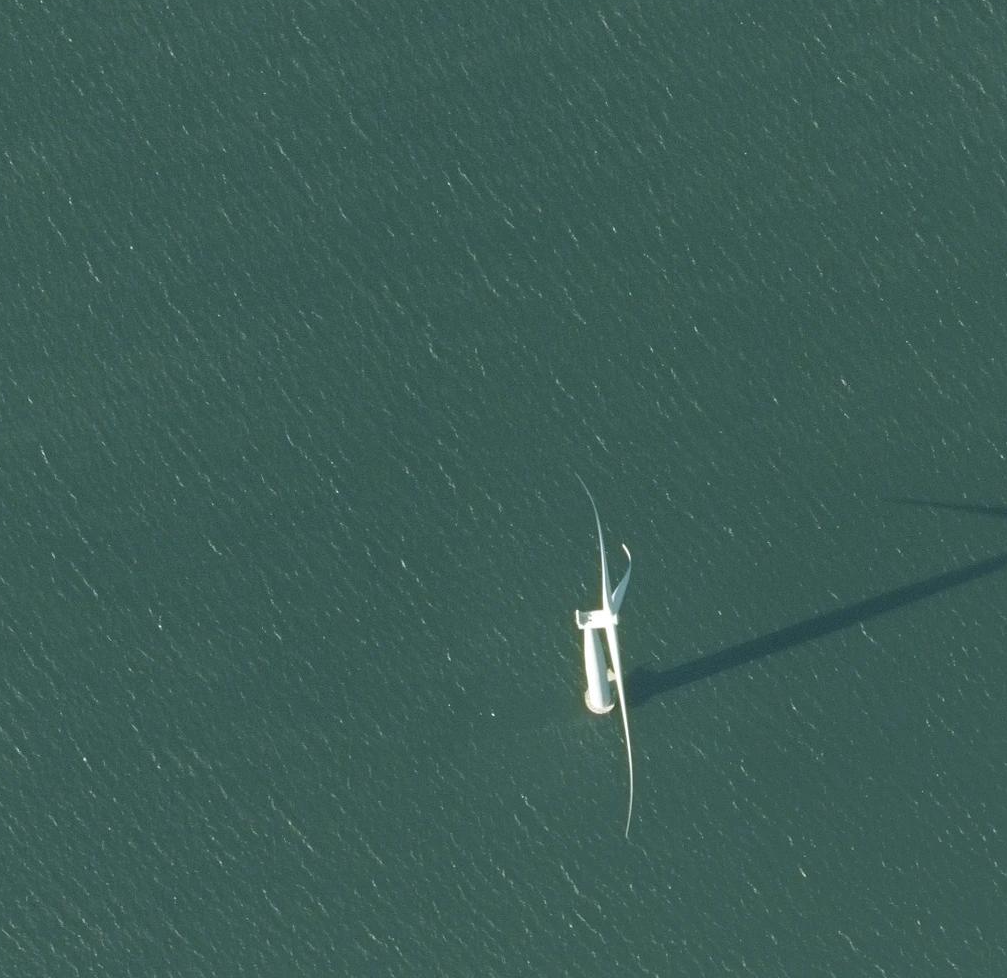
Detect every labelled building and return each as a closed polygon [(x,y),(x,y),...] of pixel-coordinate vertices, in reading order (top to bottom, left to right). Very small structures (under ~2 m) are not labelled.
[(606,695),(602,693),(598,693),(594,695),(592,698),(591,702),(591,706),(593,709),(596,712),(599,713),(603,713),(606,711),(609,708),(611,704),(610,701),(609,697),(606,695)]
